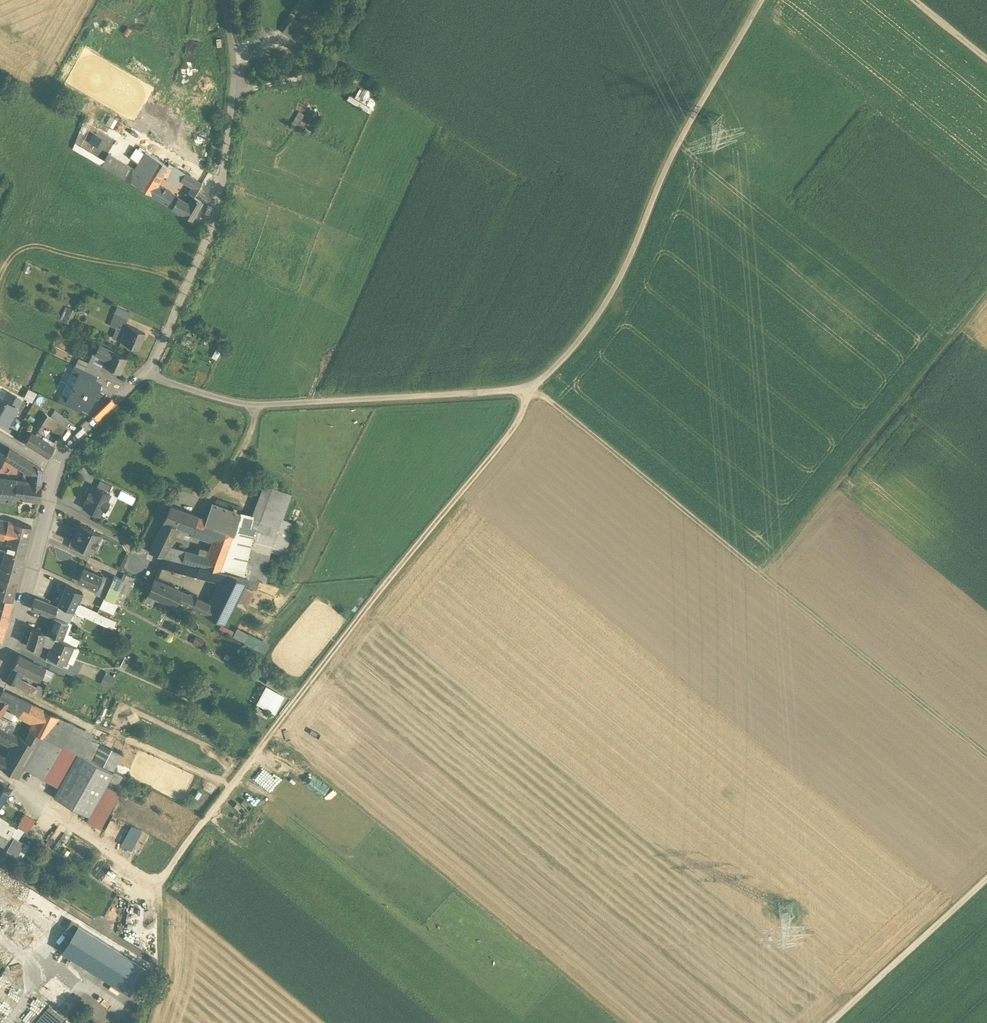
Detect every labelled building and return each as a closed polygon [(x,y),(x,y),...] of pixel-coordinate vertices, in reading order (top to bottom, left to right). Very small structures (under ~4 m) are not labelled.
[(279,29),(283,32),(293,20),(300,25),(303,20),(301,19),(315,0),(301,0),(279,29)] [(300,25),(293,20),(283,32),(295,40),(304,28),(300,25)] [(383,90),(348,69),(342,79),(359,89),(354,97),(372,108),(383,90)] [(290,124),(296,128),(304,116),(299,112),(290,124)] [(111,117),(108,124),(112,126),(109,134),(117,137),(118,133),(128,137),(132,128),(121,124),(125,116),(118,113),(115,119),(111,117)] [(110,142),(107,147),(103,145),(101,149),(109,153),(116,139),(109,135),(106,140),(110,142)] [(104,162),(74,145),(73,149),(102,166),(104,162)] [(155,159),(144,152),(137,164),(148,170),(155,159)] [(102,166),(101,166),(107,170),(114,158),(108,154),(104,162),(102,166)] [(134,170),(114,158),(107,170),(127,181),(134,170)] [(168,166),(155,159),(148,170),(161,178),(163,175),(168,166)] [(148,170),(137,164),(134,170),(145,176),(148,170)] [(170,164),(168,166),(163,175),(178,185),(180,181),(183,177),(181,176),(183,173),(170,164)] [(134,170),(127,181),(138,188),(145,176),(134,170)] [(161,178),(148,170),(145,176),(157,184),(161,178)] [(197,182),(183,173),(181,176),(183,177),(180,181),(193,189),(197,182)] [(145,176),(138,188),(150,196),(156,185),(157,184),(145,176)] [(197,182),(193,189),(197,191),(201,184),(197,182)] [(188,205),(156,185),(150,196),(182,215),(188,205)] [(188,205),(182,215),(191,220),(201,202),(193,197),(188,205)] [(131,311),(118,306),(112,320),(125,325),(131,311)] [(125,325),(112,320),(109,328),(113,329),(109,337),(121,342),(127,326),(125,325)] [(145,334),(127,326),(121,342),(138,349),(141,341),(142,341),(145,334)] [(112,351),(100,345),(96,354),(95,355),(108,361),(105,366),(108,367),(106,370),(110,372),(111,369),(119,373),(126,358),(112,351)] [(96,354),(93,353),(88,363),(87,364),(100,370),(102,365),(105,366),(108,361),(95,355),(96,354)] [(88,363),(78,358),(75,366),(97,377),(100,370),(87,364),(88,363)] [(97,377),(75,366),(71,373),(78,376),(79,375),(95,382),(97,377)] [(78,376),(73,387),(94,397),(94,396),(97,395),(98,392),(97,390),(100,384),(95,382),(79,375),(78,376)] [(68,398),(67,400),(82,407),(88,410),(90,405),(93,404),(94,401),(93,399),(94,397),(73,387),(68,398)] [(7,425),(12,416),(15,415),(17,413),(16,410),(21,401),(9,394),(6,401),(0,398),(0,421),(7,425)] [(68,398),(61,395),(58,403),(79,413),(82,407),(67,400),(68,398)] [(59,414),(54,410),(50,417),(51,418),(54,420),(59,414)] [(50,417),(44,413),(39,421),(44,424),(45,425),(51,418),(50,417)] [(69,421),(59,414),(54,420),(57,423),(65,428),(69,421)] [(11,426),(18,430),(22,421),(15,418),(11,426)] [(54,420),(51,418),(45,425),(52,430),(57,423),(54,420)] [(44,424),(39,421),(33,429),(39,433),(44,424)] [(65,428),(57,423),(52,430),(61,435),(65,428)] [(54,447),(36,437),(39,433),(33,429),(24,442),(48,456),(54,447)] [(41,469),(9,448),(6,456),(4,458),(27,471),(32,474),(31,485),(26,484),(16,483),(15,498),(39,500),(41,475),(41,469)] [(0,481),(0,500),(14,502),(15,498),(16,483),(0,481)] [(112,487),(100,481),(96,488),(108,494),(112,487)] [(253,518),(241,514),(229,547),(225,559),(250,565),(254,551),(269,556),(270,553),(287,558),(298,525),(286,521),(294,496),(264,486),(253,518)] [(94,487),(91,494),(89,493),(85,500),(87,501),(84,508),(99,516),(103,509),(104,510),(108,503),(106,502),(110,495),(108,494),(96,488),(94,487)] [(205,521),(198,518),(192,533),(213,541),(229,547),(241,514),(236,512),(237,509),(233,508),(232,511),(212,504),(205,521)] [(198,518),(171,508),(164,521),(174,526),(179,528),(192,533),(198,518)] [(164,521),(149,552),(164,557),(167,551),(169,547),(179,528),(174,526),(164,521)] [(31,527),(13,522),(13,523),(8,522),(5,536),(9,537),(5,552),(23,558),(31,527)] [(100,535),(80,526),(73,542),(72,543),(87,550),(92,552),(100,535)] [(229,547),(213,541),(207,557),(203,567),(206,568),(220,571),(225,559),(229,547)] [(87,550),(72,543),(73,542),(71,542),(68,548),(84,555),(87,550)] [(183,556),(184,551),(169,547),(167,551),(183,556)] [(183,556),(167,551),(164,557),(164,558),(181,562),(183,556)] [(207,557),(184,551),(183,556),(181,562),(190,564),(196,566),(199,567),(199,566),(203,567),(207,557)] [(269,556),(254,551),(250,565),(247,579),(259,582),(260,582),(269,556)] [(5,552),(0,571),(0,577),(17,581),(23,558),(5,552)] [(181,562),(164,558),(160,567),(187,574),(188,569),(190,564),(181,562)] [(250,565),(225,559),(220,571),(224,573),(247,579),(250,565)] [(188,569),(187,574),(203,579),(206,568),(203,567),(199,566),(199,567),(196,566),(194,571),(188,569)] [(105,577),(84,567),(77,581),(96,589),(100,580),(103,582),(105,577)] [(220,571),(206,568),(203,579),(219,583),(224,573),(220,571)] [(123,573),(121,579),(123,580),(119,589),(126,593),(134,578),(123,573)] [(247,579),(224,573),(219,583),(209,604),(203,615),(222,624),(230,606),(233,608),(236,601),(244,586),(247,579)] [(121,579),(114,576),(112,580),(104,598),(113,602),(119,589),(123,580),(121,579)] [(12,601),(17,581),(0,577),(0,597),(12,601)] [(103,582),(100,580),(96,589),(94,593),(104,598),(112,580),(105,577),(103,582)] [(182,591),(155,579),(148,595),(175,607),(177,602),(182,591)] [(259,582),(247,579),(244,586),(256,590),(259,582)] [(82,592),(66,585),(57,605),(58,605),(67,609),(73,611),(77,603),(82,592)] [(244,586),(236,601),(250,608),(256,590),(244,586)] [(119,589),(113,602),(119,605),(120,606),(126,593),(119,589)] [(209,604),(182,591),(177,602),(203,615),(209,604)] [(6,625),(12,601),(0,597),(0,623),(6,625)] [(113,602),(104,598),(101,605),(110,609),(113,602)] [(57,607),(35,599),(31,609),(53,617),(57,608),(57,607)] [(110,609),(101,605),(99,609),(114,616),(119,605),(113,602),(110,609)] [(81,615),(85,607),(77,603),(73,611),(81,615)] [(67,609),(58,605),(57,607),(57,608),(53,617),(62,621),(67,609)] [(97,613),(85,607),(81,615),(93,621),(97,613)] [(67,609),(62,621),(53,617),(47,634),(55,637),(61,640),(68,622),(69,622),(73,611),(67,609)] [(106,617),(97,613),(93,621),(103,624),(106,617)] [(45,633),(31,629),(26,645),(40,649),(42,643),(45,633)] [(237,629),(232,638),(265,653),(269,643),(237,629)] [(47,634),(45,633),(42,643),(51,646),(55,637),(47,634)] [(61,640),(55,637),(51,646),(47,655),(48,655),(49,655),(64,662),(72,645),(61,640)] [(192,643),(200,647),(203,641),(195,638),(192,643)] [(46,668),(19,655),(13,666),(22,671),(40,680),(46,668)] [(64,662),(49,655),(48,655),(47,655),(45,660),(62,668),(64,662)] [(22,671),(13,666),(10,672),(19,677),(22,671)] [(46,668),(40,680),(51,685),(56,674),(46,668)] [(19,677),(10,672),(6,681),(15,686),(18,680),(19,677)] [(105,674),(101,683),(111,688),(115,678),(105,674)] [(35,689),(18,680),(15,686),(33,694),(35,689)] [(256,704),(274,714),(284,695),(265,685),(256,704)] [(45,691),(36,687),(35,689),(33,694),(41,698),(45,691)] [(2,690),(0,693),(0,704),(5,706),(20,713),(26,702),(2,690)] [(20,713),(18,717),(32,724),(30,731),(30,730),(41,736),(42,736),(67,748),(75,726),(26,702),(20,713)] [(0,727),(6,731),(11,721),(12,720),(1,715),(5,706),(0,704),(0,727)] [(30,731),(11,721),(6,731),(18,737),(25,740),(30,731)] [(92,734),(75,726),(67,748),(82,755),(90,739),(92,734)] [(13,746),(18,737),(6,731),(0,727),(0,739),(13,746)] [(25,740),(18,737),(13,746),(7,757),(24,766),(41,736),(30,730),(25,740)] [(78,754),(41,736),(24,766),(23,768),(58,788),(78,754)] [(103,745),(90,739),(82,755),(95,761),(100,751),(103,745)] [(108,755),(103,765),(113,771),(122,754),(111,749),(108,755)] [(100,751),(95,761),(103,765),(108,755),(100,751)] [(113,773),(78,754),(58,788),(59,788),(54,798),(89,817),(109,781),(113,773)] [(0,755),(0,768),(17,778),(23,768),(24,766),(7,757),(4,758),(0,755)] [(314,780),(315,778),(293,758),(285,767),(319,798),(326,791),(314,780)] [(122,778),(113,773),(109,781),(117,786),(122,778)] [(11,789),(0,782),(0,806),(11,789)] [(24,815),(17,827),(27,834),(34,821),(24,815)] [(0,832),(0,833),(9,838),(11,833),(16,827),(6,820),(0,832)] [(13,840),(9,838),(0,833),(0,845),(7,849),(13,840)] [(13,840),(7,849),(6,851),(15,857),(22,846),(13,840)] [(145,968),(71,921),(66,929),(73,934),(62,951),(129,993),(145,968)] [(35,1022),(51,1022),(64,1022),(66,1021),(49,1007),(35,1022)]
